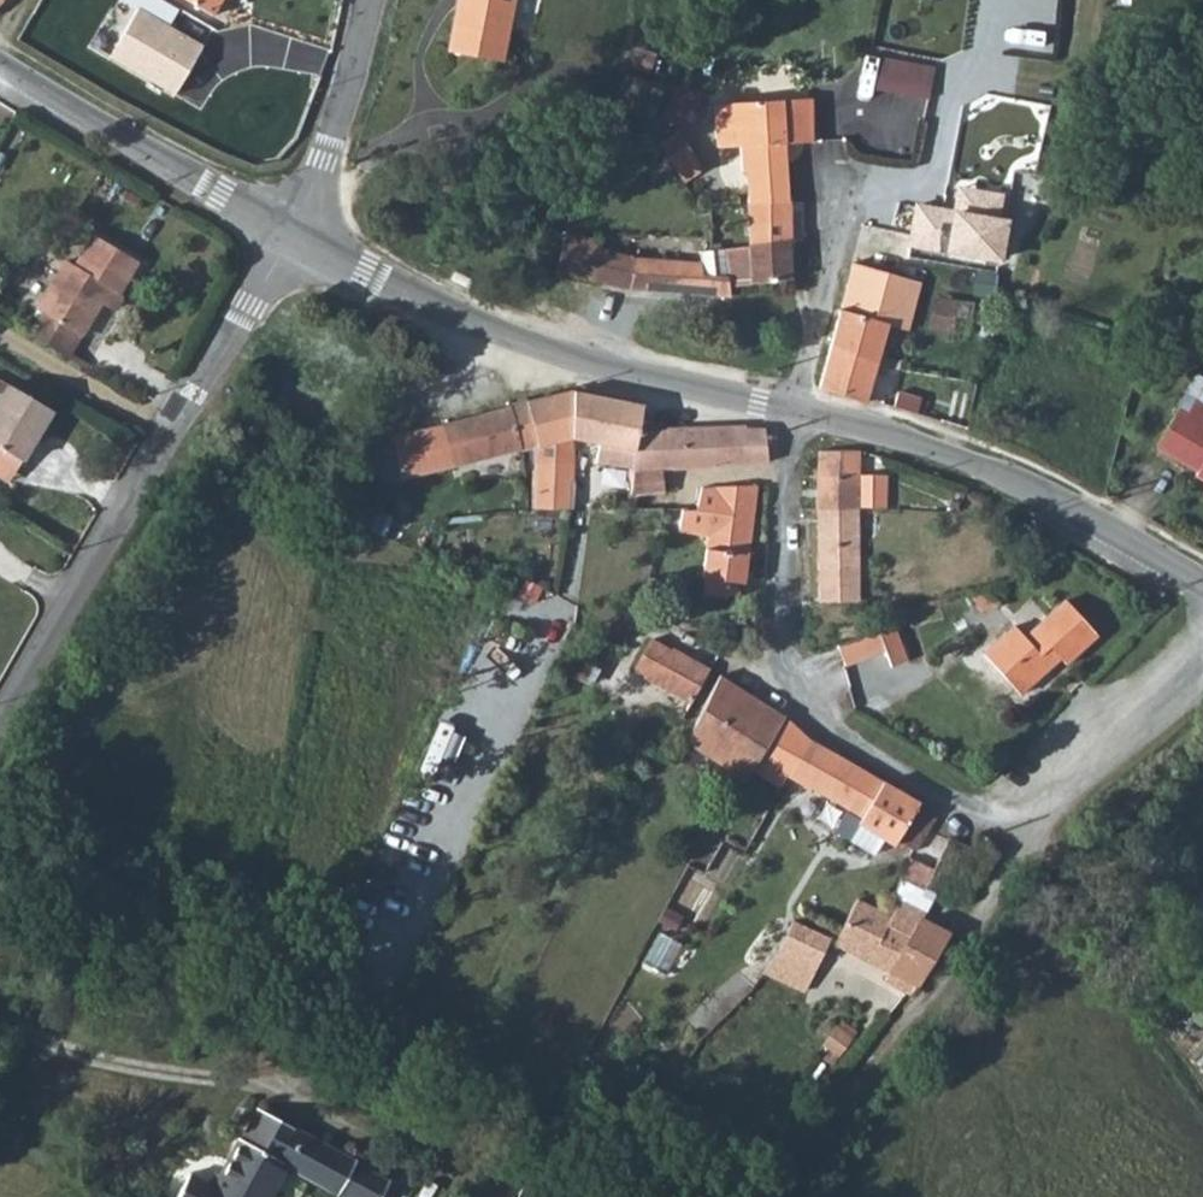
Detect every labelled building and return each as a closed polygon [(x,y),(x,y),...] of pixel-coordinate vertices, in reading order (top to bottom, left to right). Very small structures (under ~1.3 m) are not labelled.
[(174,0),(132,0),(135,2),(108,52),(176,88),(203,37),(167,18),(176,1),(174,0)] [(500,64),(513,0),(461,0),(459,10),(456,9),(447,53),(500,64)] [(931,96),(937,61),(883,52),(877,87),(931,96)] [(612,109),(649,123),(663,89),(626,75),(612,109)] [(745,206),(788,201),(784,145),(810,144),(808,101),(712,107),(715,150),(737,149),(739,174),(743,174),(745,206)] [(686,179),(706,167),(681,127),(661,139),(686,179)] [(663,158),(651,165),(663,183),(675,176),(663,158)] [(745,206),(746,248),(788,242),(788,205),(788,201),(745,206)] [(788,205),(788,242),(801,241),(799,204),(788,205)] [(864,230),(895,236),(911,239),(911,247),(998,259),(1003,222),(898,207),(894,220),(870,211),(864,230)] [(555,274),(592,282),(599,251),(600,245),(563,237),(555,274)] [(592,282),(629,291),(728,298),(728,289),(790,281),(788,242),(746,248),(697,253),(699,265),(637,261),(599,251),(592,282)] [(24,343),(55,364),(69,343),(76,346),(103,300),(111,305),(130,273),(89,249),(69,279),(61,274),(32,322),(37,325),(24,343)] [(853,260),(843,296),(828,349),(873,370),(886,326),(876,323),(880,309),(884,299),(902,304),(902,310),(917,314),(927,299),(905,296),(907,282),(883,274),(853,260)] [(928,362),(942,364),(945,362),(959,364),(961,355),(967,355),(969,331),(977,331),(980,305),(933,300),(928,345),(929,346),(928,362)] [(876,323),(886,326),(890,312),(880,309),(876,323)] [(873,370),(828,349),(817,389),(861,406),(865,399),(873,370)] [(1202,402),(1202,383),(1194,378),(1186,392),(1202,402)] [(509,407),(520,447),(521,452),(572,438),(572,391),(509,407)] [(572,391),(572,438),(599,444),(596,455),(634,464),(635,455),(633,452),(638,428),(641,404),(574,391),(572,391)] [(7,470),(38,417),(0,395),(0,466),(7,470)] [(1198,471),(1196,475),(1202,479),(1202,407),(1194,401),(1186,414),(1178,409),(1157,447),(1198,471)] [(439,426),(451,465),(520,447),(509,407),(439,426)] [(245,432),(253,436),(259,426),(251,422),(245,432)] [(648,430),(648,452),(651,470),(661,469),(671,469),(713,468),(713,462),(710,425),(665,427),(665,429),(648,430)] [(710,425),(713,462),(765,461),(762,427),(743,427),(743,425),(710,425)] [(407,433),(417,473),(451,465),(439,426),(407,433)] [(648,452),(648,430),(638,428),(633,452),(635,455),(634,464),(629,490),(661,488),(661,469),(651,470),(648,452)] [(815,509),(857,507),(884,508),(884,475),(856,474),(857,451),(817,452),(815,509)] [(568,508),(572,482),(574,482),(574,462),(531,462),(530,508),(568,508)] [(568,508),(625,516),(627,508),(629,490),(574,482),(572,482),(568,508)] [(706,534),(700,576),(705,577),(725,579),(724,593),(731,594),(738,582),(740,582),(755,485),(700,487),(695,505),(680,506),(676,530),(706,534)] [(815,509),(818,602),(857,600),(857,507),(815,509)] [(705,577),(702,593),(723,596),(724,593),(725,579),(705,577)] [(644,590),(657,593),(660,582),(647,579),(644,590)] [(982,657),(1017,695),(1057,659),(1063,664),(1095,635),(1066,602),(1024,640),(1013,629),(982,657)] [(833,646),(839,663),(880,649),(886,666),(903,660),(890,624),(833,646)] [(687,703),(707,670),(667,648),(665,651),(648,641),(631,670),(650,681),(650,682),(687,703)] [(566,672),(588,684),(596,669),(574,657),(566,672)] [(743,764),(752,770),(783,718),(717,676),(690,730),(704,739),(696,753),(736,776),(743,764)] [(752,770),(778,788),(786,774),(808,740),(783,718),(752,770)] [(704,739),(690,730),(683,745),(696,753),(704,739)] [(786,774),(832,801),(852,766),(808,740),(786,774)] [(745,781),(752,770),(743,764),(736,776),(745,781)] [(832,801),(847,809),(861,816),(881,783),(852,766),(832,801)] [(917,804),(881,783),(861,816),(847,809),(834,832),(872,853),(881,839),(892,846),(895,841),(917,804)] [(935,815),(917,804),(895,841),(913,851),(935,815)] [(923,891),(933,895),(960,908),(974,881),(985,850),(971,843),(968,849),(948,839),(932,871),(923,891)] [(899,880),(923,891),(932,871),(907,860),(899,880)] [(835,943),(889,970),(884,980),(908,993),(918,980),(946,933),(920,920),(933,895),(923,891),(899,880),(884,914),(856,900),(835,943)] [(776,949),(804,962),(813,967),(828,939),(792,921),(776,949)] [(672,967),(682,938),(659,930),(649,959),(672,967)] [(763,970),(792,985),(804,962),(776,949),(769,961),(763,970)] [(823,1045),(837,1056),(849,1040),(835,1029),(823,1045)] [(284,1164),(335,1192),(337,1190),(350,1196),(377,1196),(386,1181),(352,1163),(353,1160),(259,1109),(241,1141),(239,1140),(214,1185),(190,1173),(176,1196),(265,1196),(284,1164)] [(521,1186),(516,1196),(542,1196),(521,1186)]
